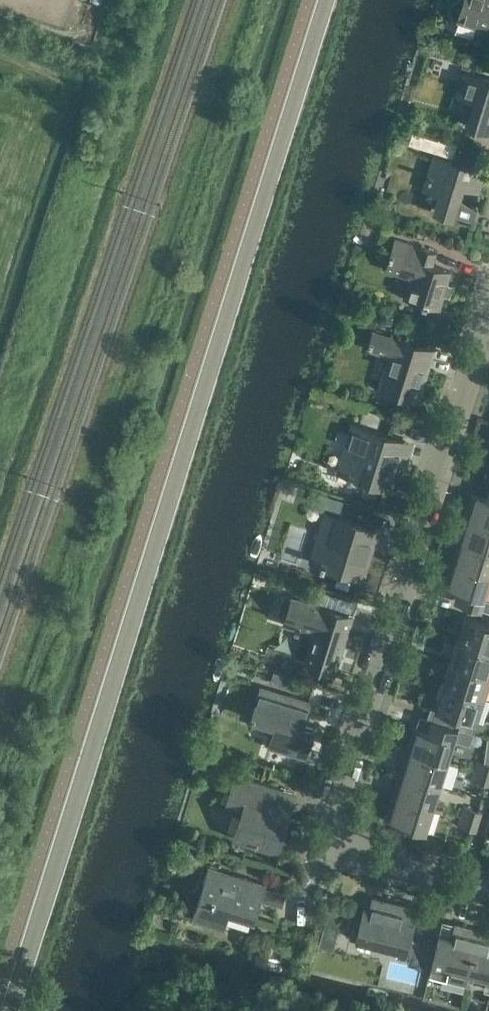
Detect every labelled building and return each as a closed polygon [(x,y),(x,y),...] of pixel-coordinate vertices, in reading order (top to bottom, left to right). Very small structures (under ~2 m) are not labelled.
[(459,18),(456,30),(488,40),(488,0),(465,0),(459,18)] [(466,69),(459,93),(475,98),(467,123),(488,130),(488,76),(466,69)] [(436,153),(426,187),(442,192),(437,208),(474,220),(478,210),(461,199),(462,197),(461,196),(464,184),(479,189),(485,169),(436,153)] [(437,252),(395,237),(385,269),(410,277),(404,297),(440,308),(452,271),(433,264),(437,252)] [(377,324),(391,328),(394,317),(381,312),(377,324)] [(395,337),(374,330),(370,342),(372,343),(370,349),(389,355),(380,387),(418,399),(434,348),(395,336),(395,337)] [(382,413),(364,408),(361,420),(378,425),(382,413)] [(390,486),(397,464),(405,439),(353,423),(339,470),(348,473),(348,475),(352,476),(353,474),(390,486)] [(467,515),(488,522),(488,496),(475,491),(467,515)] [(325,509),(343,510),(343,494),(326,494),(325,509)] [(376,529),(325,513),(310,558),(320,562),(319,565),(323,566),(324,563),(362,575),(376,529)] [(460,538),(488,547),(488,522),(467,515),(460,538)] [(452,562),(488,573),(488,547),(460,538),(452,562)] [(487,597),(488,589),(488,573),(452,562),(445,586),(460,591),(457,601),(487,610),(488,609),(488,598),(487,597)] [(277,614),(286,616),(284,621),(316,632),(306,661),(331,669),(349,614),(313,602),(318,589),(310,587),(306,600),(293,595),(292,597),(283,595),(277,614)] [(460,638),(488,647),(488,609),(487,610),(484,620),(467,615),(460,638)] [(452,661),(488,672),(488,647),(460,638),(452,661)] [(288,660),(284,672),(298,675),(301,664),(288,660)] [(445,684),(486,696),(488,685),(488,672),(452,661),(445,684)] [(285,672),(282,681),(294,684),(297,676),(285,672)] [(445,684),(434,718),(453,724),(475,731),(486,696),(445,684)] [(274,725),(268,745),(304,756),(314,725),(303,721),(309,702),(259,686),(249,717),(274,725)] [(416,725),(409,747),(450,760),(457,738),(471,742),(475,731),(453,724),(452,725),(423,716),(421,727),(416,725)] [(409,747),(402,771),(442,783),(450,760),(409,747)] [(476,768),(488,772),(488,763),(478,760),(476,768)] [(473,779),(488,784),(488,772),(476,768),(473,779)] [(402,771),(395,793),(435,806),(442,783),(402,771)] [(235,774),(224,809),(240,814),(234,836),(279,850),(292,808),(272,801),(276,787),(235,774)] [(435,806),(395,793),(387,817),(427,830),(435,806)] [(464,806),(462,814),(480,820),(483,811),(464,806)] [(480,820),(462,814),(459,825),(477,831),(480,820)] [(267,884),(209,866),(193,919),(225,929),(231,912),(255,920),(267,884)] [(362,907),(360,916),(354,915),(348,937),(411,952),(408,964),(429,970),(435,945),(409,938),(416,908),(370,897),(367,908),(362,907)] [(343,913),(329,909),(320,945),(334,948),(343,913)] [(435,945),(429,970),(427,975),(464,984),(478,930),(452,923),(449,938),(437,935),(435,945)] [(464,984),(467,985),(470,973),(487,978),(484,989),(488,990),(488,932),(478,930),(464,984)]
